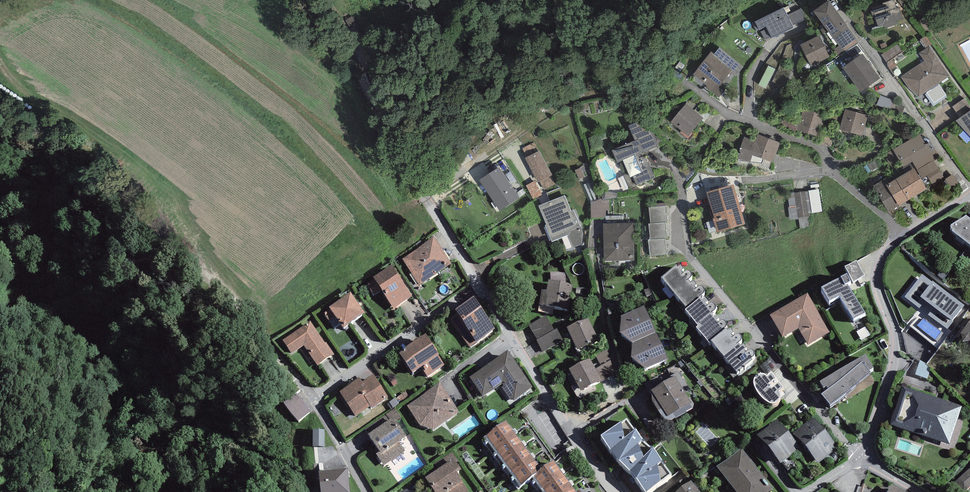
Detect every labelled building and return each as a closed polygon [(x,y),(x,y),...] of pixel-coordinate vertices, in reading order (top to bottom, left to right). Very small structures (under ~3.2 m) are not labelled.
[(884,6),(874,10),(874,11),(871,12),(873,19),(875,18),(878,29),(884,26),(885,29),(898,25),(897,22),(903,20),(899,9),(897,10),(894,1),(883,5),(884,6)] [(858,43),(830,4),(815,14),(825,28),(819,32),(822,36),(828,31),(839,46),(834,50),(839,56),(858,43)] [(788,15),(785,9),(752,25),(757,34),(761,32),(765,40),(773,37),(774,39),(794,29),(792,26),(806,19),(801,8),(788,15)] [(830,56),(819,37),(801,47),(812,67),(830,56)] [(925,61),(901,78),(917,101),(951,76),(929,46),(919,53),(925,61)] [(721,48),(714,55),(712,53),(692,76),(720,98),(726,91),(725,90),(736,77),(737,78),(745,68),(721,48)] [(880,80),(863,56),(845,68),(863,93),(880,80)] [(770,67),(761,87),(768,90),(777,71),(770,67)] [(965,99),(952,107),(960,119),(956,123),(969,138),(969,107),(965,99)] [(704,119),(686,105),(672,124),(689,138),(704,119)] [(824,139),(830,117),(806,111),(803,123),(786,118),(784,128),(824,139)] [(871,116),(848,111),(843,129),(866,135),(871,116)] [(635,141),(612,151),(618,164),(624,161),(631,178),(634,177),(638,186),(655,179),(649,164),(648,161),(647,159),(645,158),(643,158),(641,158),(640,155),(658,147),(646,120),(629,128),(635,141)] [(920,135),(884,156),(890,167),(900,161),(909,175),(889,187),(886,182),(874,189),(889,213),(926,190),(925,188),(943,177),(934,162),(939,158),(930,144),(927,146),(920,135)] [(756,142),(745,138),(738,160),(751,164),(753,157),(774,164),(781,143),(758,136),(756,142)] [(534,143),(524,149),(529,159),(527,160),(539,184),(541,183),(544,189),(556,183),(552,177),(553,176),(540,152),(539,153),(534,143)] [(501,169),(481,182),(500,213),(521,200),(501,169)] [(709,193),(725,189),(723,180),(707,183),(709,193)] [(538,183),(529,187),(534,199),(543,195),(538,183)] [(751,228),(738,185),(711,194),(718,219),(716,219),(722,237),(751,228)] [(820,189),(786,193),(789,221),(800,220),(801,228),(810,227),(809,217),(811,217),(811,216),(814,215),(814,214),(823,213),(820,189)] [(565,197),(540,208),(549,227),(547,228),(554,243),(569,236),(574,249),(583,245),(583,230),(574,211),(572,212),(565,197)] [(611,220),(611,203),(594,203),(594,219),(611,220)] [(654,208),(650,209),(652,225),(649,225),(651,241),(648,241),(650,257),(668,256),(666,240),(668,240),(666,223),(668,223),(666,204),(654,205),(654,208)] [(952,237),(969,251),(969,225),(966,222),(951,231),(951,232),(951,234),(951,235),(953,236),(952,237)] [(634,223),(606,224),(607,261),(635,260),(634,223)] [(451,265),(434,240),(404,261),(420,285),(451,265)] [(857,262),(845,268),(853,283),(865,276),(857,262)] [(413,299),(392,266),(366,283),(373,294),(380,289),(394,311),(413,299)] [(678,269),(676,267),(661,279),(687,310),(702,297),(701,296),(704,294),(705,292),(705,290),(704,289),(702,288),(700,288),(699,288),(696,290),(694,288),(697,286),(694,282),(691,284),(688,281),(691,278),(692,277),(692,275),(691,273),(689,272),(687,272),(686,272),(683,275),(682,273),(684,271),(681,266),(678,269)] [(847,276),(822,290),(830,303),(840,297),(854,320),(864,314),(848,285),(851,283),(847,276)] [(962,307),(922,278),(909,297),(924,308),(909,328),(939,350),(954,329),(949,325),(962,307)] [(546,292),(541,291),(538,306),(568,311),(573,285),(548,281),(546,292)] [(365,317),(350,294),(321,313),(327,322),(335,316),(344,330),(365,317)] [(834,336),(811,298),(774,320),(787,341),(802,333),(812,350),(834,336)] [(496,331),(474,299),(456,311),(458,314),(450,319),(471,349),(496,331)] [(702,301),(700,299),(685,311),(711,342),(726,329),(725,329),(728,326),(729,324),(729,322),(728,321),(726,320),(725,320),(723,320),(720,322),(719,320),(721,318),(718,314),(715,316),(712,313),(715,311),(716,309),(716,307),(715,306),(713,304),(712,304),(710,305),(707,307),(706,305),(708,303),(705,299),(702,301)] [(670,362),(646,312),(625,322),(623,338),(637,349),(636,365),(649,372),(670,362)] [(546,315),(527,326),(543,352),(563,340),(557,329),(555,330),(546,315)] [(589,319),(567,329),(577,351),(599,341),(589,319)] [(333,355),(310,322),(281,342),(290,355),(303,346),(317,366),(333,355)] [(960,341),(969,348),(969,328),(960,341)] [(728,332),(726,330),(711,342),(737,373),(752,360),(751,360),(754,357),(755,355),(755,353),(754,352),(752,351),(750,351),(749,351),(746,353),(744,351),(747,349),(744,345),(741,347),(738,344),(741,341),(742,340),(742,338),(741,337),(739,335),(738,335),(736,336),(733,338),(732,336),(734,334),(731,330),(728,332)] [(445,366),(426,338),(399,355),(413,376),(424,369),(428,376),(445,366)] [(596,368),(590,358),(568,371),(581,394),(614,375),(612,358),(606,349),(594,356),(600,366),(596,368)] [(534,392),(512,353),(470,376),(483,399),(505,387),(515,403),(534,392)] [(865,356),(820,383),(824,390),(826,388),(828,391),(822,396),(830,408),(872,374),(869,372),(873,370),(865,356)] [(918,379),(928,382),(932,368),(922,364),(918,379)] [(783,389),(771,374),(767,378),(765,376),(762,376),(759,376),(756,378),(755,380),(754,383),(754,387),(756,391),(759,396),(763,400),(767,403),(772,405),(774,405),(778,403),(779,401),(780,399),(780,395),(779,392),(783,389)] [(674,377),(651,392),(668,419),(691,404),(674,377)] [(363,385),(361,381),(340,394),(356,419),(388,399),(375,378),(363,385)] [(457,414),(440,387),(409,406),(426,433),(457,414)] [(962,407),(903,389),(892,427),(950,444),(962,407)] [(297,394),(284,404),(299,423),(311,413),(297,394)] [(401,418),(394,409),(363,430),(379,453),(376,455),(384,467),(406,451),(400,443),(407,438),(395,422),(401,418)] [(627,418),(602,437),(644,491),(650,491),(671,475),(627,418)] [(836,448),(814,420),(795,435),(817,463),(836,448)] [(799,449),(777,421),(758,436),(780,464),(799,449)] [(507,424),(488,437),(520,484),(540,471),(507,424)] [(324,430),(312,430),(312,447),(324,447),(324,430)] [(719,467),(737,491),(766,491),(770,490),(742,451),(719,467)] [(425,479),(434,491),(468,491),(457,474),(461,471),(455,463),(458,461),(452,453),(434,464),(439,471),(425,479)] [(535,478),(545,491),(573,491),(555,465),(535,478)] [(319,473),(321,491),(351,491),(348,470),(319,473)] [(691,483),(679,491),(699,491),(691,483)]
